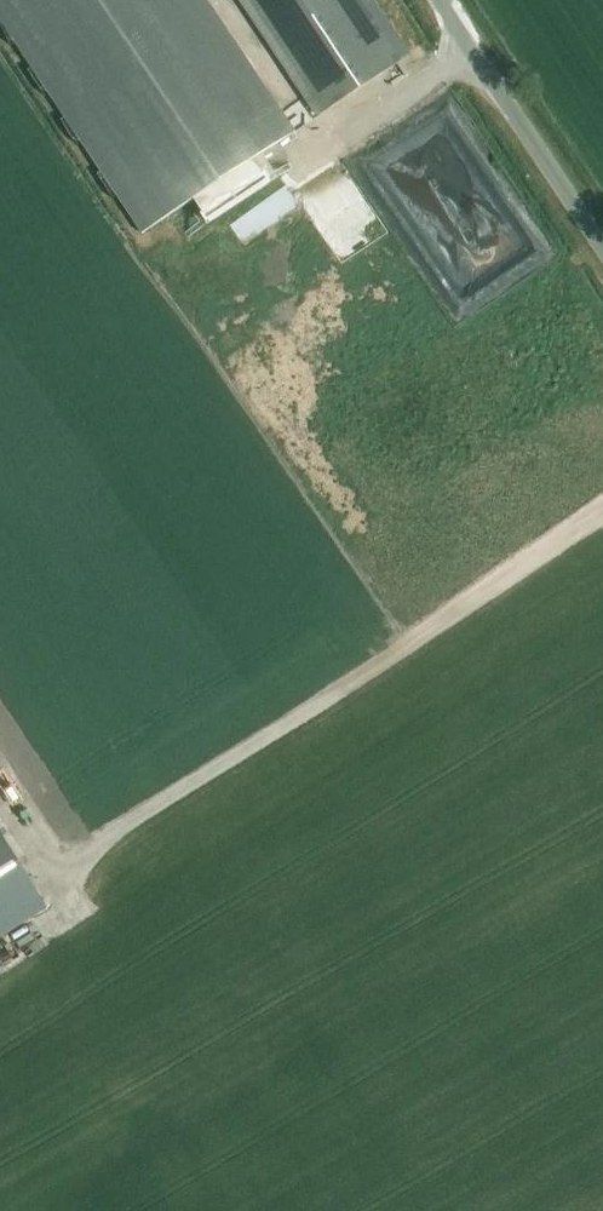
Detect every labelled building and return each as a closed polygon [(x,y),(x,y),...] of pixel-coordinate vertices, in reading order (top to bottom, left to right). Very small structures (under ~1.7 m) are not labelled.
[(141,234),(192,200),(208,224),(277,178),(261,154),(295,131),(208,0),(0,0),(0,22),(141,234)] [(315,117),(410,54),(374,0),(237,0),(315,117)] [(248,241),(304,203),(290,183),(235,221),(248,241)] [(0,832),(0,937),(48,906),(0,832)]
